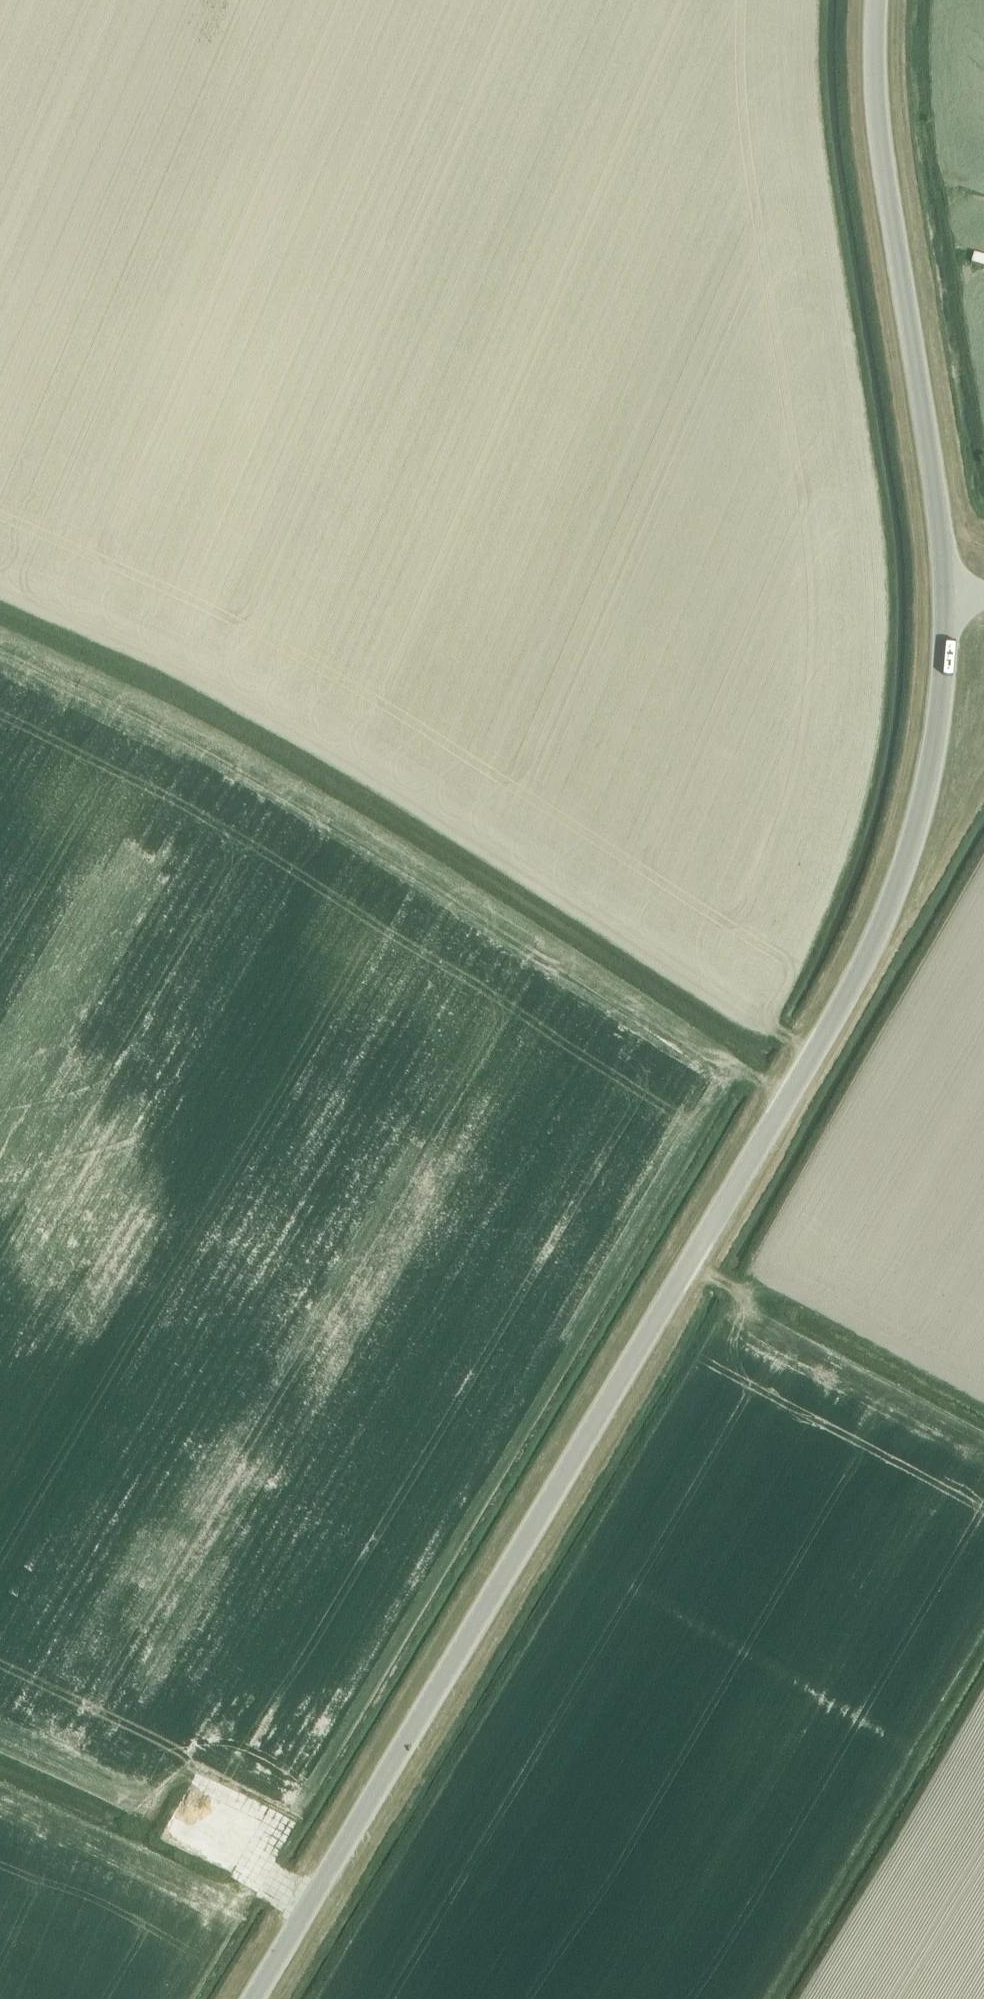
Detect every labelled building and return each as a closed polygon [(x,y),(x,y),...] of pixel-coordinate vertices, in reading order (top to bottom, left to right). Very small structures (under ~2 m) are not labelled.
[(975,261),(983,263),(983,253),(977,251),(975,261)]
